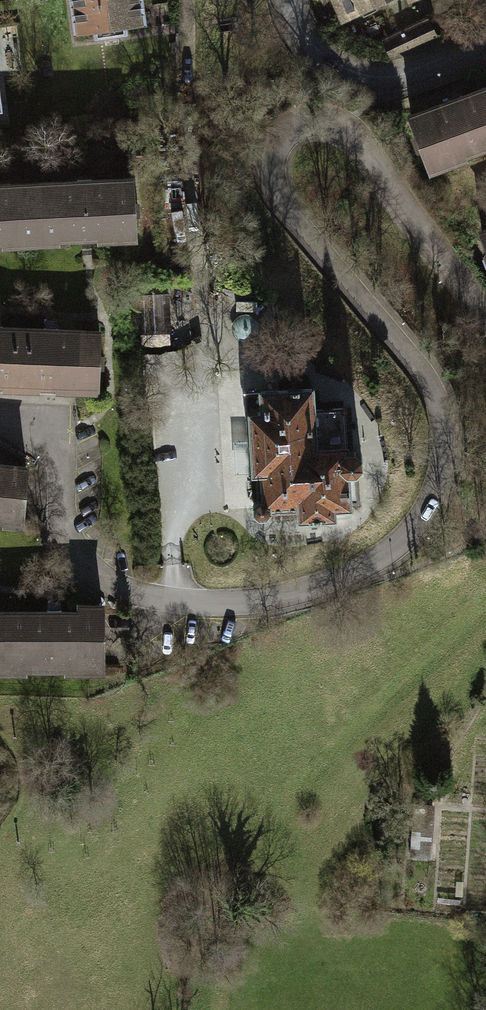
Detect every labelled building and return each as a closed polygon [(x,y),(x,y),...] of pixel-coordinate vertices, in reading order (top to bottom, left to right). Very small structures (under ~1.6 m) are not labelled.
[(75,33),(95,31),(96,38),(126,34),(125,26),(145,24),(142,0),(70,0),(75,33)] [(340,18),(379,0),(332,0),(340,18)] [(435,41),(426,21),(400,33),(404,42),(397,45),(396,43),(388,47),(394,58),(409,53),(435,41)] [(485,146),(485,90),(462,98),(461,96),(447,101),(448,103),(410,117),(431,174),(452,166),(450,159),(485,146)] [(37,185),(40,238),(88,235),(113,234),(113,240),(135,239),(132,180),(92,182),(91,179),(77,180),(77,183),(37,185)] [(40,238),(37,185),(0,187),(0,240),(40,238)] [(169,331),(167,294),(137,296),(139,333),(169,331)] [(246,341),(251,340),(255,337),(258,333),(260,329),(260,324),(258,319),(254,315),(250,313),(245,312),(240,312),(236,315),(233,318),(231,322),(230,327),(231,332),(234,336),(237,339),(242,341),(246,341)] [(23,330),(2,329),(2,326),(0,326),(0,387),(21,388),(23,330)] [(23,330),(21,388),(75,389),(75,392),(97,393),(99,333),(58,332),(58,328),(44,328),(44,331),(23,330)] [(359,503),(357,472),(362,467),(362,457),(355,451),(347,452),(345,407),(314,408),(312,388),(261,391),(261,392),(246,393),(247,413),(246,413),(249,472),(248,474),(250,476),(251,474),(257,473),(258,501),(255,504),(254,507),(254,511),(255,514),(258,516),(262,517),(265,517),(268,515),(270,511),(299,510),(299,519),(335,517),(334,507),(349,507),(352,509),(353,508),(351,505),(351,503),(359,503)] [(22,520),(26,468),(0,466),(0,518),(22,520)] [(47,613),(8,613),(8,665),(102,665),(102,606),(79,606),(79,613),(61,613),(61,609),(54,609),(47,609),(47,613)] [(416,804),(414,825),(430,826),(431,805),(416,804)]
